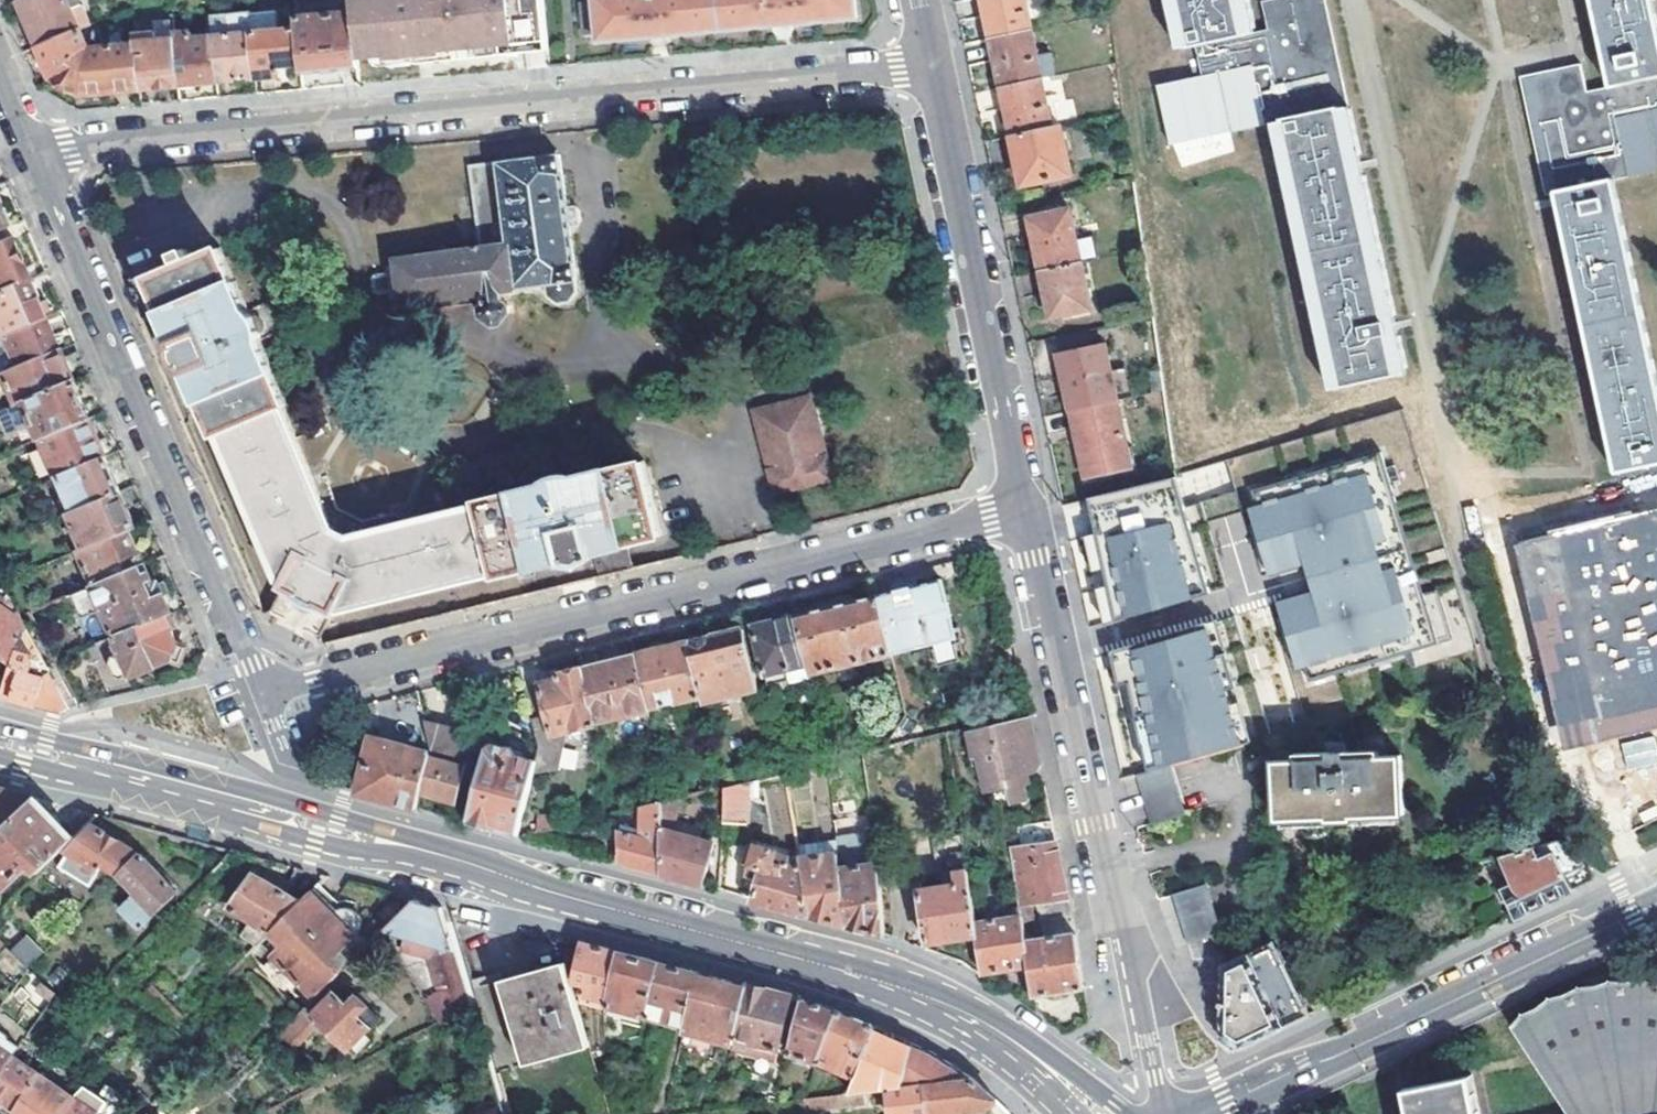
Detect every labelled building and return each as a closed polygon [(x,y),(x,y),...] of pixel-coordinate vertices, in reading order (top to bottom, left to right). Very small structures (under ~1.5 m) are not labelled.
[(81,31),(92,26),(85,6),(73,11),(68,0),(21,0),(20,0),(40,47),(81,31)] [(351,14),(355,60),(383,57),(383,67),(418,64),(420,59),(425,59),(431,58),(432,62),(506,55),(512,50),(518,49),(523,49),(522,43),(546,40),(542,0),(349,0),(351,14)] [(579,6),(582,36),(595,35),(596,43),(649,38),(650,41),(659,40),(668,39),(667,36),(771,26),(771,30),(780,29),(789,28),(789,24),(856,18),(855,0),(592,0),(593,5),(579,6)] [(991,42),(1031,34),(1024,0),(982,0),(991,42)] [(1239,8),(1238,0),(1176,0),(1187,50),(1196,48),(1202,79),(1158,88),(1171,148),(1282,124),(1340,388),(1397,375),(1339,110),(1348,109),(1325,0),(1275,0),(1239,8)] [(1606,57),(1519,77),(1546,193),(1556,191),(1618,472),(1656,463),(1656,381),(1612,180),(1656,170),(1656,24),(1652,0),(1594,0),(1606,57)] [(294,8),(296,29),(300,64),(301,74),(356,68),(355,60),(351,14),(310,18),(309,6),(294,8)] [(253,79),(249,33),(247,15),(225,18),(226,29),(221,30),(221,36),(210,37),(215,83),(253,79)] [(225,18),(208,19),(210,37),(221,36),(221,30),(226,29),(225,18)] [(296,29),(249,33),(253,79),(278,76),(277,66),(300,64),(296,29)] [(90,52),(81,31),(40,47),(52,77),(61,80),(70,60),(90,52)] [(172,32),(155,34),(155,43),(173,41),(172,34),(172,32)] [(215,83),(210,37),(190,39),(189,33),(172,34),(173,41),(177,86),(215,83)] [(155,43),(155,34),(134,36),(135,40),(140,90),(177,86),(173,41),(155,43)] [(1031,34),(991,42),(1001,90),(1042,81),(1031,34)] [(70,60),(61,80),(60,88),(68,93),(73,91),(83,96),(140,90),(135,40),(106,46),(90,52),(70,60)] [(1052,130),(1042,81),(1001,90),(1012,139),(1052,130)] [(1052,130),(1012,139),(1022,187),(1071,177),(1060,129),(1052,130)] [(578,279),(559,158),(470,170),(482,250),(395,263),(396,270),(389,273),(389,277),(375,280),(372,285),(373,289),(377,293),(390,291),(392,297),(400,294),(402,303),(486,292),(487,299),(484,300),(485,304),(481,308),(482,315),(491,325),(500,324),(510,314),(507,304),(501,300),(499,290),(544,284),(546,294),(556,304),(569,302),(578,293),(574,281),(578,279)] [(1041,275),(1081,266),(1070,212),(1061,214),(1051,216),(1029,221),(1041,275)] [(128,228),(102,239),(138,322),(164,311),(150,277),(128,228)] [(29,279),(13,241),(2,246),(0,242),(0,292),(29,279)] [(286,585),(272,615),(295,625),(321,638),(337,609),(343,612),(495,572),(496,578),(560,563),(561,566),(581,566),(595,556),(600,579),(635,571),(629,547),(663,537),(643,461),(609,470),(609,467),(510,492),(511,495),(478,502),(480,506),(352,538),(336,529),(283,407),(286,405),(273,372),(275,371),(237,281),(236,282),(221,249),(150,277),(164,311),(138,322),(153,358),(173,348),(175,361),(185,368),(186,372),(188,370),(200,401),(202,401),(216,435),(218,434),(280,582),(286,585)] [(1081,266),(1041,275),(1051,320),(1091,311),(1081,266)] [(45,317),(29,279),(0,292),(0,337),(5,334),(45,317)] [(20,367),(59,350),(45,317),(5,334),(20,367)] [(1070,414),(1117,404),(1104,345),(1058,355),(1070,414)] [(72,381),(59,350),(20,367),(4,374),(17,405),(24,402),(72,381)] [(88,420),(72,381),(24,402),(40,441),(43,440),(88,420)] [(833,479),(813,397),(758,410),(777,492),(833,479)] [(1117,404),(1070,414),(1085,483),(1132,473),(1117,404)] [(61,477),(105,459),(88,420),(43,440),(59,478),(61,477)] [(1257,484),(1262,499),(1379,460),(1388,496),(1377,499),(1395,561),(1406,558),(1425,628),(1310,663),(1315,678),(1444,637),(1386,442),(1257,484)] [(76,512),(119,493),(105,459),(61,477),(76,512)] [(1284,594),(1305,665),(1310,663),(1425,628),(1406,558),(1395,561),(1377,499),(1388,496),(1379,460),(1262,499),(1257,501),(1277,567),(1315,557),(1322,583),(1284,594)] [(1116,622),(1218,589),(1187,474),(1176,477),(1176,481),(1089,500),(1116,622)] [(86,549),(129,531),(134,529),(119,493),(76,512),(71,514),(86,549)] [(1520,546),(1565,736),(1656,715),(1656,513),(1520,546)] [(144,567),(129,531),(86,549),(79,552),(94,587),(144,567)] [(104,610),(116,638),(169,615),(171,614),(159,584),(152,587),(144,567),(94,587),(73,596),(83,619),(104,610)] [(877,598),(891,657),(956,641),(942,582),(877,598)] [(891,657),(877,598),(797,617),(811,676),(891,657)] [(0,607),(0,657),(14,665),(28,629),(12,599),(6,610),(0,607)] [(174,628),(169,615),(116,638),(122,655),(114,658),(111,664),(117,680),(121,682),(131,678),(131,679),(182,658),(170,629),(174,628)] [(812,679),(811,676),(797,617),(754,628),(768,686),(788,681),(789,685),(812,679)] [(1116,659),(1148,771),(1170,765),(1245,743),(1210,621),(1155,637),(1158,647),(1116,659)] [(28,629),(14,665),(1,697),(12,700),(26,703),(60,713),(67,708),(71,707),(28,629)] [(743,630),(689,643),(701,696),(703,702),(736,694),(737,697),(758,692),(743,630)] [(1116,659),(1158,647),(1155,637),(1113,649),(1116,659)] [(689,643),(636,656),(649,709),(701,696),(689,643)] [(649,709),(636,656),(584,669),(596,723),(649,711),(649,709)] [(596,723),(584,669),(560,675),(561,680),(525,688),(538,740),(540,749),(537,761),(536,765),(560,772),(568,733),(597,726),(596,723)] [(987,788),(1007,784),(1009,796),(1011,800),(1020,798),(1024,792),(1021,779),(1020,772),(1040,768),(1040,767),(1029,714),(969,725),(976,751),(971,760),(974,770),(983,776),(987,788)] [(473,739),(426,726),(432,748),(431,753),(420,793),(442,798),(457,801),(473,739)] [(1627,769),(1656,761),(1656,749),(1654,735),(1620,743),(1627,769)] [(420,793),(431,753),(373,737),(363,774),(360,786),(358,794),(388,802),(416,809),(420,793)] [(487,748),(467,823),(491,829),(495,830),(517,836),(536,765),(537,761),(515,755),(512,749),(494,744),(487,748)] [(1380,754),(1380,750),(1296,753),(1296,759),(1276,760),(1277,820),(1328,818),(1328,822),(1354,820),(1355,816),(1404,814),(1402,753),(1380,754)] [(1148,771),(1137,774),(1152,824),(1185,814),(1170,765),(1148,771)] [(363,774),(354,771),(350,784),(360,786),(363,774)] [(723,790),(722,824),(747,825),(748,784),(723,790)] [(35,800),(26,797),(0,790),(0,834),(35,800)] [(690,881),(702,884),(713,842),(672,832),(682,799),(670,802),(659,805),(662,873),(690,881)] [(39,874),(75,839),(55,819),(37,800),(35,800),(0,834),(0,890),(3,893),(31,866),(39,874)] [(662,873),(659,805),(640,809),(642,831),(620,825),(617,835),(620,863),(627,864),(662,873)] [(122,877),(143,856),(96,829),(70,855),(100,874),(105,867),(122,877)] [(955,884),(937,887),(921,890),(929,943),(976,936),(974,920),(972,910),(970,899),(964,854),(960,832),(930,837),(935,874),(954,872),(955,884)] [(1559,840),(1548,842),(1573,891),(1595,880),(1579,858),(1559,840)] [(776,905),(811,915),(801,857),(787,854),(788,849),(774,847),(774,843),(754,841),(751,863),(761,866),(753,898),(776,905)] [(1056,842),(1012,847),(1018,891),(1020,905),(1031,903),(1036,902),(1067,897),(1067,895),(1056,842)] [(1506,892),(1517,917),(1573,891),(1548,842),(1502,856),(1516,887),(1506,892)] [(825,919),(848,925),(840,872),(838,856),(799,849),(801,857),(811,915),(825,919)] [(143,856),(122,877),(138,892),(123,910),(143,927),(180,892),(143,856)] [(840,872),(848,925),(862,929),(883,935),(885,936),(879,864),(840,872)] [(954,872),(935,874),(937,887),(955,884),(954,872)] [(261,943),(310,894),(257,875),(232,908),(256,923),(248,936),(261,943)] [(320,883),(310,894),(261,943),(258,945),(313,1000),(325,988),(339,974),(327,963),(357,932),(359,928),(360,924),(360,920),(359,916),(356,913),(353,911),(350,909),(345,909),(320,883)] [(1187,943),(1221,934),(1206,886),(1174,895),(1187,943)] [(1020,905),(1018,891),(1006,893),(1008,906),(1010,908),(1021,907),(1020,905)] [(981,897),(970,899),(972,910),(982,909),(981,897)] [(1067,897),(1036,902),(1039,922),(1072,917),(1071,916),(1067,897)] [(440,990),(426,997),(440,1021),(471,1004),(444,906),(432,903),(420,899),(415,898),(387,926),(398,933),(439,944),(440,947),(434,949),(437,954),(431,956),(440,990)] [(1021,907),(1021,913),(1023,925),(1034,923),(1031,903),(1020,905),(1021,907)] [(974,920),(976,936),(982,974),(1029,967),(1025,941),(1023,925),(1021,913),(974,920)] [(1039,922),(1042,939),(1075,934),(1073,924),(1072,917),(1039,922)] [(1029,967),(1033,996),(1083,988),(1075,934),(1042,939),(1025,941),(1029,967)] [(1243,1049),(1311,1016),(1273,942),(1223,967),(1223,1002),(1223,1034),(1243,1049)] [(596,946),(583,943),(581,951),(573,982),(589,986),(587,996),(610,1002),(621,953),(596,946)] [(0,959),(23,980),(30,970),(9,950),(0,959)] [(634,956),(621,953),(610,1002),(608,1008),(647,1018),(660,963),(634,956)] [(407,965),(415,980),(426,973),(417,959),(407,965)] [(567,963),(475,989),(498,1069),(590,1043),(573,982),(567,963)] [(669,965),(660,963),(647,1018),(686,1028),(699,973),(669,965)] [(710,976),(699,973),(686,1028),(685,1032),(732,1044),(733,1038),(744,985),(710,976)] [(1643,981),(1628,982),(1612,981),(1597,986),(1581,988),(1570,994),(1554,996),(1524,1012),(1514,1023),(1571,1113),(1656,1113),(1656,985),(1643,981)] [(744,985),(733,1038),(779,1050),(791,998),(791,995),(759,987),(745,983),(744,985)] [(277,1036),(305,1055),(307,1033),(318,1022),(349,1050),(371,1028),(372,1029),(382,1019),(359,997),(349,1006),(337,994),(334,997),(325,988),(313,1000),(277,1036)] [(814,1004),(802,1001),(789,1053),(820,1063),(840,1011),(839,1011),(814,1004)] [(857,1079),(878,1027),(865,1021),(840,1011),(820,1063),(857,1079)] [(17,1056),(23,1048),(12,1040),(14,1037),(4,1030),(5,1027),(0,1024),(0,1081),(17,1056)] [(932,1053),(878,1027),(857,1079),(851,1091),(873,1089),(890,1086),(971,1076),(957,1068),(932,1053)] [(777,1059),(779,1050),(733,1038),(732,1044),(731,1048),(777,1059)] [(17,1056),(0,1081),(0,1098),(16,1109),(43,1073),(17,1056)] [(77,1096),(43,1073),(16,1109),(24,1113),(64,1113),(77,1096)] [(1472,1075),(1404,1088),(1409,1113),(1480,1113),(1472,1075)] [(971,1076),(890,1086),(893,1113),(942,1113),(944,1113),(961,1112),(988,1109),(994,1098),(986,1090),(971,1076)] [(805,1097),(807,1111),(875,1103),(873,1089),(851,1091),(805,1097)] [(102,1112),(77,1096),(64,1113),(100,1113),(102,1112)]
